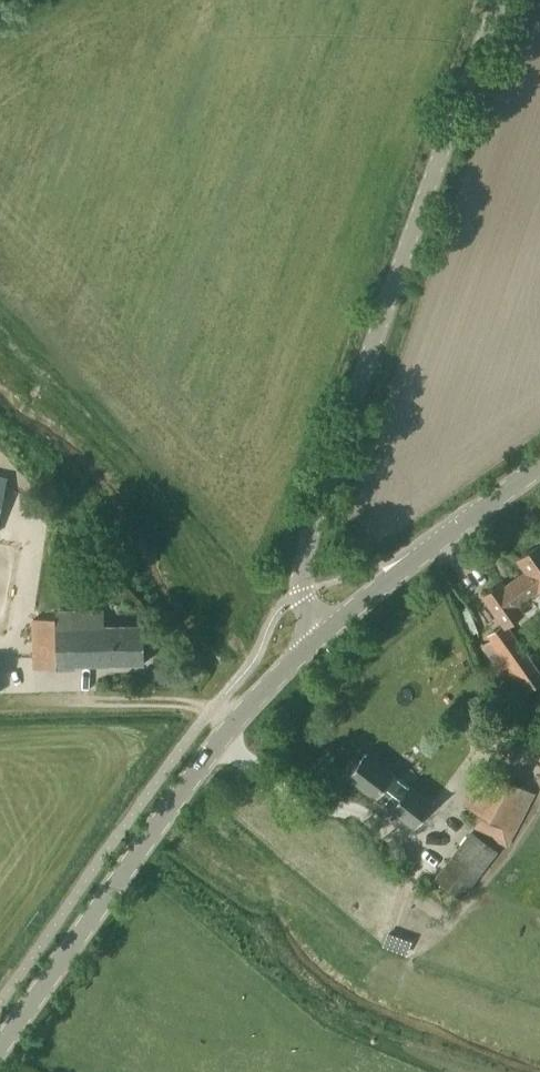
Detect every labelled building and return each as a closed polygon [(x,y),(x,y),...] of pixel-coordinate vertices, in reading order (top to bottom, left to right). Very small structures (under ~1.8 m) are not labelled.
[(502,623),(505,626),(506,625),(523,613),(518,605),(539,589),(539,543),(518,559),(526,571),(505,587),(501,583),(483,596),(502,623)] [(55,611),(55,618),(33,619),(34,669),(75,668),(75,664),(144,663),(143,625),(104,626),(103,610),(55,611)] [(502,623),(486,634),(489,639),(480,645),(517,698),(528,690),(539,681),(539,674),(521,647),(506,625),(505,626),(502,623)] [(360,758),(347,775),(376,797),(382,790),(396,800),(390,808),(415,827),(433,803),(365,752),(363,754),(360,758)] [(506,845),(534,793),(487,767),(466,807),(478,813),(471,827),(506,845)] [(461,897),(496,851),(472,832),(437,878),(461,897)]
